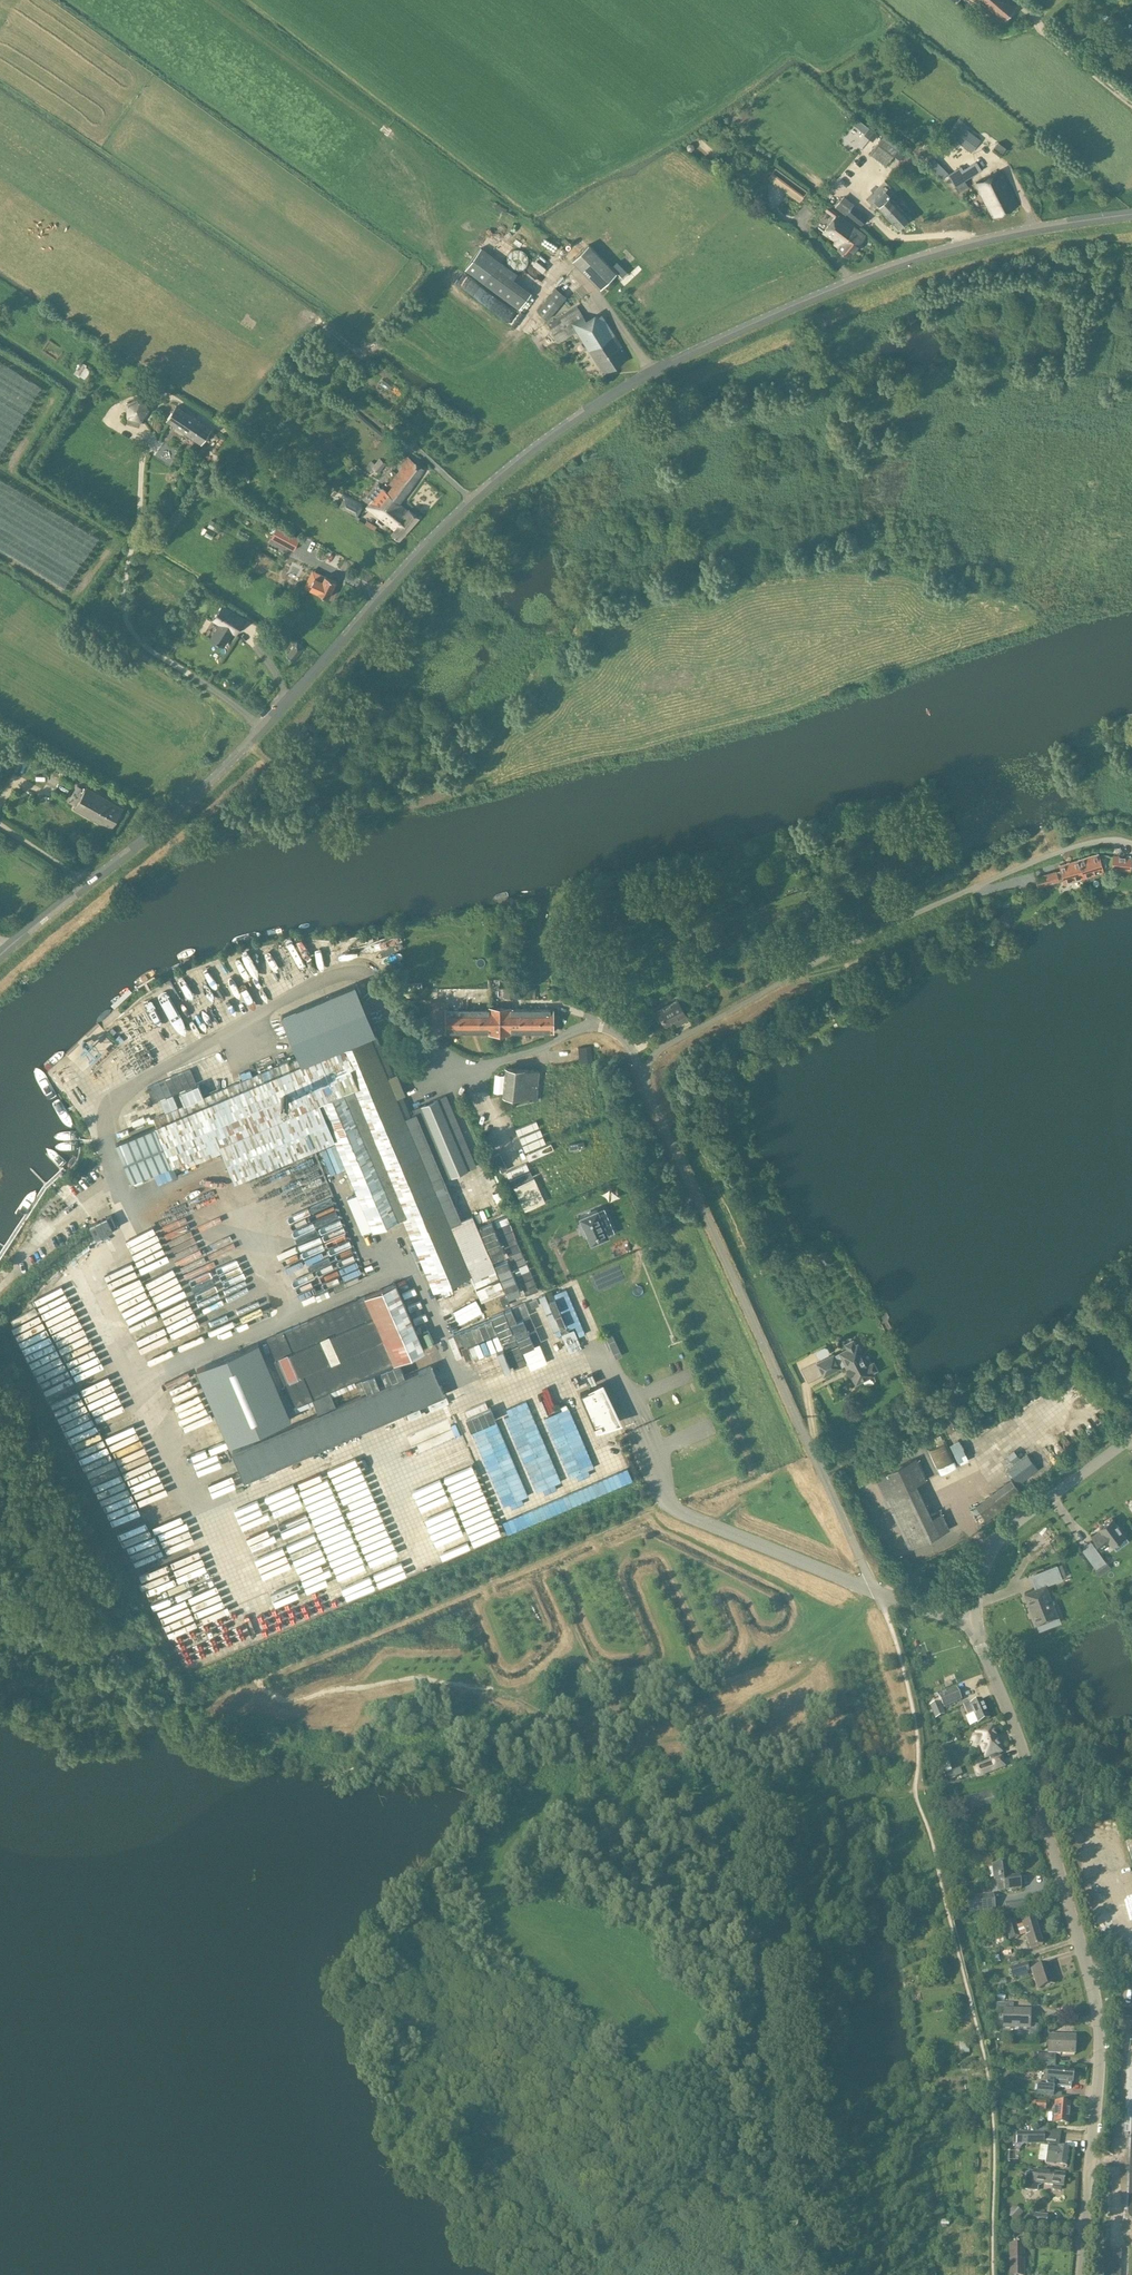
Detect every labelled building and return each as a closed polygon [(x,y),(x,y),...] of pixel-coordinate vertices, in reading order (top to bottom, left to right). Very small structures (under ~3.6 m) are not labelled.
[(1017,6),(1009,0),(978,0),(1003,22),(1017,6)] [(1111,16),(1104,24),(1117,36),(1124,28),(1111,16)] [(904,36),(898,42),(902,46),(908,41),(904,36)] [(950,136),(971,152),(981,140),(960,124),(950,136)] [(864,135),(873,141),(878,134),(870,128),(864,135)] [(885,132),(881,139),(870,154),(886,165),(901,144),(885,132)] [(1002,153),(1006,148),(999,142),(995,148),(1002,153)] [(934,158),(927,164),(943,179),(948,174),(949,174),(934,158)] [(949,174),(948,174),(951,180),(958,191),(968,185),(965,180),(982,169),(977,161),(959,171),(958,168),(949,174)] [(785,188),(787,186),(802,197),(807,191),(807,190),(776,166),(768,176),(785,188)] [(1000,170),(976,182),(993,217),(1018,205),(1000,170)] [(891,197),(880,207),(898,227),(909,217),(891,197)] [(853,205),(846,213),(861,224),(867,216),(853,205)] [(837,214),(823,232),(835,241),(832,245),(838,250),(848,258),(865,235),(837,214)] [(823,230),(832,221),(826,215),(818,224),(823,230)] [(502,244),(498,258),(504,259),(508,246),(502,244)] [(588,244),(572,260),(601,288),(603,286),(607,282),(617,273),(588,244)] [(480,248),(465,269),(474,276),(483,282),(494,268),(499,261),(490,254),(480,248)] [(626,287),(645,269),(639,263),(620,281),(626,287)] [(547,319),(566,296),(555,288),(537,310),(547,319)] [(603,373),(629,358),(602,314),(588,323),(577,306),(548,324),(558,341),(576,331),(591,355),(603,373)] [(81,361),(74,373),(87,381),(93,372),(86,367),(87,365),(81,361)] [(140,397),(127,402),(128,416),(130,416),(140,419),(141,419),(149,408),(140,397)] [(201,443),(211,429),(176,406),(167,420),(201,443)] [(423,469),(409,457),(407,455),(400,463),(403,465),(390,483),(394,486),(388,493),(382,488),(367,507),(394,530),(392,533),(399,540),(419,517),(409,509),(408,510),(398,502),(423,469)] [(379,473),(387,463),(379,457),(375,463),(371,461),(367,467),(373,472),(375,469),(379,473)] [(357,515),(362,504),(345,496),(340,506),(357,515)] [(211,519),(208,526),(214,529),(217,523),(211,519)] [(250,545),(257,532),(241,524),(235,537),(250,545)] [(278,525),(271,538),(293,550),(300,538),(278,525)] [(208,528),(205,535),(211,538),(214,531),(208,528)] [(300,550),(328,562),(334,549),(306,536),(300,550)] [(317,572),(310,588),(318,592),(317,592),(329,597),(337,581),(325,576),(317,572)] [(235,633),(244,617),(222,603),(212,618),(219,623),(213,632),(226,640),(232,631),(235,633)] [(297,642),(286,655),(293,661),(304,648),(297,642)] [(77,785),(68,801),(76,806),(75,808),(110,829),(123,808),(87,787),(85,790),(77,785)] [(1084,874),(1085,878),(1086,878),(1088,880),(1093,878),(1093,875),(1104,872),(1103,870),(1112,868),(1113,856),(1109,856),(1109,855),(1103,854),(1099,856),(1099,854),(1079,860),(1084,874)] [(1112,869),(1130,871),(1131,857),(1113,856),(1112,868),(1112,869)] [(1065,883),(1085,878),(1084,874),(1079,860),(1060,865),(1061,869),(1062,873),(1065,883)] [(1038,874),(1040,883),(1059,878),(1058,875),(1062,873),(1061,869),(1057,870),(1057,869),(1038,874)] [(1008,912),(998,913),(999,927),(1009,926),(1008,912)] [(277,985),(286,980),(271,955),(263,960),(277,985)] [(405,983),(405,991),(422,990),(421,982),(405,983)] [(302,1064),(156,1125),(115,1142),(131,1183),(174,1165),(177,1172),(206,1160),(218,1154),(223,1152),(235,1181),(335,1138),(373,1230),(403,1217),(434,1291),(471,1275),(482,1301),(505,1291),(473,1215),(461,1220),(444,1180),(476,1166),(446,1095),(414,1109),(416,1113),(405,1118),(370,1035),(376,1033),(355,984),(350,986),(281,1015),(299,1056),(300,1056),(302,1064)] [(536,988),(524,989),(524,998),(536,998),(536,988)] [(504,989),(505,999),(515,998),(515,989),(504,989)] [(678,999),(658,1009),(665,1023),(678,1017),(679,1019),(687,1015),(678,999)] [(628,1016),(636,1014),(634,1008),(619,1014),(623,1027),(631,1024),(628,1016)] [(469,1009),(446,1009),(447,1009),(447,1032),(469,1032),(469,1009)] [(469,1032),(489,1031),(489,1032),(490,1032),(490,1009),(489,1009),(469,1009),(469,1032)] [(490,1009),(490,1032),(500,1032),(500,1009),(490,1009)] [(500,1009),(500,1032),(510,1032),(510,1009),(500,1009)] [(510,1009),(510,1032),(519,1032),(519,1009),(510,1009)] [(530,1009),(525,1009),(519,1009),(519,1032),(530,1032),(530,1009)] [(530,1032),(539,1032),(540,1032),(540,1009),(530,1009),(530,1032)] [(540,1009),(540,1032),(553,1032),(553,1009),(540,1009)] [(579,1055),(592,1054),(591,1047),(578,1048),(579,1055)] [(592,1054),(579,1055),(579,1062),(593,1061),(592,1054)] [(539,1070),(505,1067),(503,1094),(537,1097),(539,1070)] [(144,1118),(134,1119),(134,1127),(145,1126),(144,1118)] [(597,1209),(580,1217),(584,1226),(583,1227),(586,1234),(587,1233),(591,1243),(608,1235),(597,1209)] [(107,1216),(91,1224),(97,1236),(113,1228),(107,1216)] [(826,1251),(817,1256),(824,1268),(832,1263),(826,1251)] [(318,1414),(231,1451),(244,1481),(445,1395),(432,1365),(336,1406),(330,1391),(394,1363),(425,1350),(396,1283),(267,1339),(295,1405),(294,1406),(296,1411),(314,1403),(318,1414)] [(547,1297),(569,1347),(581,1342),(559,1292),(547,1297)] [(510,1305),(507,1296),(501,1299),(504,1307),(510,1305)] [(874,1361),(866,1364),(856,1345),(852,1339),(844,1344),(847,1350),(841,1353),(839,1351),(816,1363),(823,1376),(839,1367),(845,1364),(855,1383),(872,1374),(871,1373),(878,1369),(874,1361)] [(259,1343),(197,1369),(223,1431),(229,1446),(291,1420),(287,1409),(259,1343)] [(487,1392),(574,1359),(569,1348),(483,1381),(487,1392)] [(600,1384),(587,1390),(601,1422),(594,1425),(596,1430),(603,1426),(616,1420),(600,1384)] [(533,1406),(507,1415),(535,1492),(560,1483),(533,1406)] [(546,1416),(569,1477),(578,1474),(579,1478),(591,1474),(589,1469),(594,1467),(571,1407),(546,1416)] [(498,1420),(486,1425),(515,1501),(528,1496),(498,1420)] [(468,1463),(478,1491),(503,1482),(483,1427),(468,1433),(477,1459),(468,1463)] [(961,1464),(970,1460),(961,1438),(951,1443),(961,1464)] [(931,1448),(940,1473),(956,1467),(948,1442),(931,1448)] [(1039,1469),(1027,1454),(1007,1469),(1019,1485),(1039,1469)] [(926,1479),(916,1458),(876,1477),(909,1548),(949,1529),(942,1513),(932,1517),(916,1484),(926,1479)] [(302,1459),(289,1464),(299,1490),(312,1485),(302,1459)] [(380,1468),(343,1483),(353,1509),(390,1493),(380,1468)] [(269,1489),(281,1485),(276,1471),(265,1474),(269,1489)] [(630,1471),(523,1510),(528,1522),(634,1483),(630,1471)] [(239,1477),(228,1482),(241,1512),(253,1507),(239,1477)] [(245,1482),(251,1497),(263,1492),(257,1477),(245,1482)] [(1014,1479),(975,1502),(983,1515),(1021,1492),(1014,1479)] [(281,1489),(273,1491),(275,1499),(283,1497),(281,1489)] [(430,1543),(442,1539),(424,1494),(387,1509),(406,1554),(412,1568),(436,1558),(430,1543)] [(286,1550),(209,1576),(220,1608),(310,1577),(304,1561),(330,1552),(313,1504),(275,1518),(286,1550)] [(1111,1545),(1124,1535),(1112,1518),(1099,1528),(1102,1532),(1094,1538),(1092,1536),(1101,1549),(1110,1543),(1111,1545)] [(335,1610),(354,1603),(345,1580),(385,1565),(379,1549),(356,1558),(354,1551),(317,1565),(335,1610)] [(1089,1558),(1097,1569),(1106,1562),(1098,1551),(1089,1558)] [(1062,1578),(1066,1577),(1061,1564),(1057,1565),(1062,1578)] [(1043,1570),(1048,1584),(1062,1579),(1062,1578),(1057,1565),(1043,1570)] [(350,1591),(355,1601),(372,1593),(367,1583),(350,1591)] [(1037,1624),(1058,1616),(1046,1584),(1024,1593),(1037,1624)] [(939,1696),(944,1707),(961,1700),(957,1689),(939,1696)] [(981,1700),(971,1705),(970,1702),(963,1704),(968,1716),(974,1713),(978,1724),(989,1719),(981,1700)] [(976,1745),(979,1745),(980,1744),(985,1758),(989,1757),(990,1760),(994,1770),(1005,1767),(1001,1757),(1000,1758),(998,1753),(1001,1752),(993,1727),(976,1733),(977,1735),(976,1736),(973,1737),(972,1740),(973,1743),(976,1745)] [(960,1768),(946,1773),(948,1780),(963,1775),(960,1768)] [(977,1794),(978,1795),(943,1801),(946,1814),(980,1808),(980,1807),(1002,1803),(1000,1790),(977,1794)] [(1020,1876),(1012,1877),(1010,1864),(993,1866),(995,1879),(997,1879),(999,1891),(1005,1890),(1005,1891),(1021,1889),(1020,1876)] [(996,1909),(994,1894),(967,1898),(968,1912),(996,1909)] [(1009,1910),(1030,1906),(1029,1901),(1009,1904),(1009,1910)] [(1010,1940),(1020,1936),(1015,1920),(1005,1924),(1010,1940)] [(1035,1920),(1023,1924),(1026,1934),(1031,1949),(1043,1945),(1035,1920)] [(1004,1934),(995,1936),(996,1944),(1006,1943),(1004,1934)] [(1029,1971),(1027,1963),(1009,1969),(1012,1976),(1029,1971)] [(1050,1964),(1032,1970),(1038,1989),(1056,1984),(1050,1964)] [(996,2010),(1005,2010),(1004,2028),(1030,2029),(1031,2011),(1013,2011),(1013,2004),(997,2003),(996,2010)] [(1006,2035),(996,2034),(997,2042),(1006,2042),(1006,2035)] [(1056,2054),(1075,2055),(1076,2037),(1049,2036),(1049,2054),(1034,2054),(1034,2066),(1055,2067),(1056,2054)] [(1038,2093),(1037,2095),(1039,2095),(1047,2096),(1053,2096),(1053,2087),(1071,2088),(1072,2083),(1073,2083),(1073,2071),(1048,2070),(1047,2082),(1046,2082),(1046,2087),(1038,2086),(1038,2093)] [(1046,2111),(1046,2102),(1031,2101),(1030,2110),(1046,2111)] [(1054,2123),(1069,2124),(1071,2103),(1055,2102),(1054,2123)] [(969,2124),(969,2133),(980,2133),(980,2124),(969,2124)] [(1048,2132),(1036,2132),(1017,2131),(1016,2144),(1044,2145),(1044,2132),(1048,2132)] [(1046,2164),(1054,2165),(1054,2166),(1068,2167),(1070,2150),(1059,2149),(1060,2145),(1049,2143),(1046,2164)] [(1026,2173),(1024,2189),(1026,2190),(1035,2191),(1037,2192),(1038,2183),(1053,2185),(1053,2189),(1054,2190),(1059,2191),(1060,2189),(1061,2186),(1063,2186),(1065,2174),(1034,2170),(1034,2173),(1026,2173)] [(1023,2214),(1014,2206),(1007,2215),(1016,2222),(1023,2214)] [(1048,2214),(1030,2213),(1029,2224),(1032,2224),(1032,2229),(1043,2229),(1043,2226),(1047,2226),(1048,2214)] [(1009,2274),(1024,2274),(1024,2258),(1009,2258),(1009,2274)]
